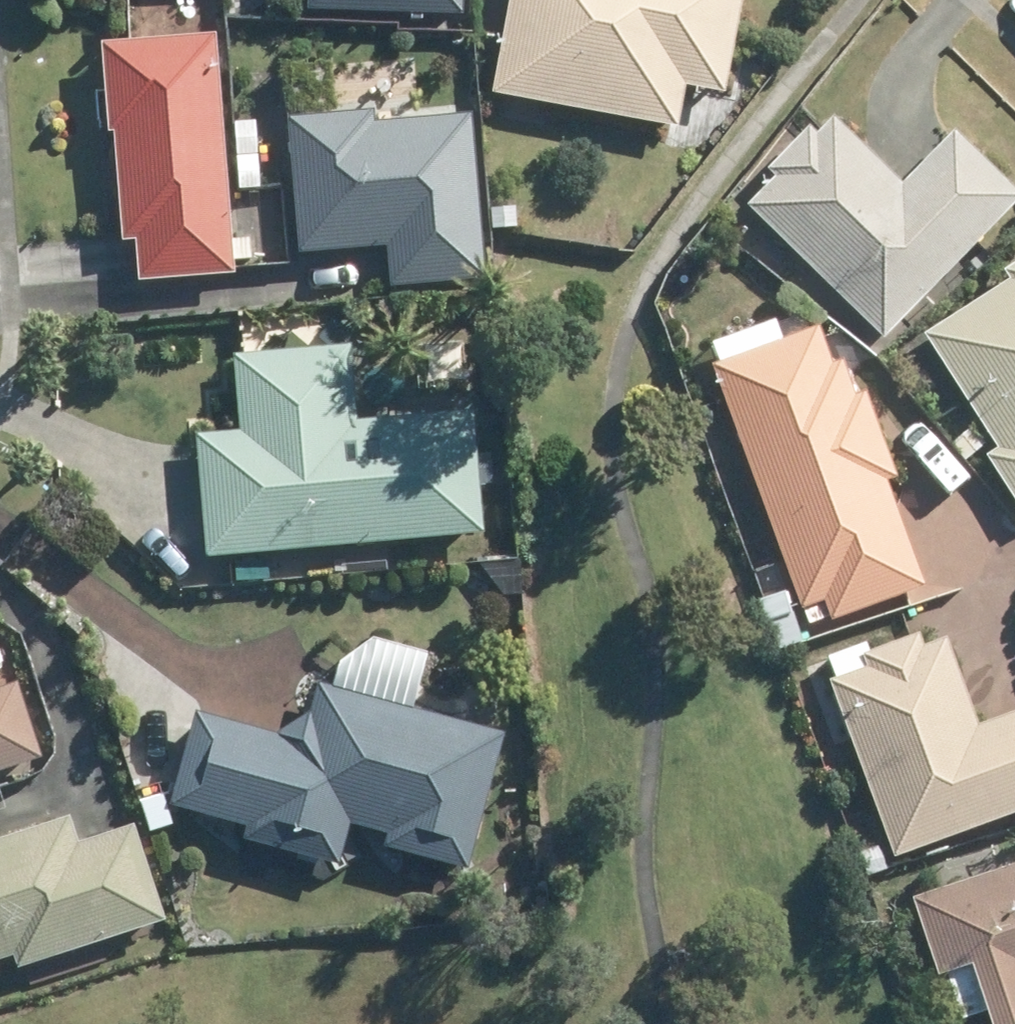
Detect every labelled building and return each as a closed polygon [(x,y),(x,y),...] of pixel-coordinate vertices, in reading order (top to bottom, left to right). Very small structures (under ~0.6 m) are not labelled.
[(459,11),(460,0),(307,0),(307,4),(459,11)] [(484,84),(670,118),(677,75),(715,82),(730,0),(499,0),(484,84)] [(231,238),(212,32),(96,42),(104,128),(111,126),(121,237),(133,236),(137,279),(233,270),(233,260),(250,259),(249,237),(231,238)] [(482,273),(468,109),(369,119),(368,107),(285,114),(296,249),(387,241),(391,282),(482,273)] [(757,158),(767,167),(739,195),(875,329),(1013,188),(948,122),(893,177),(824,109),(808,125),(799,116),(757,158)] [(258,188),(255,120),(233,121),(238,189),(258,188)] [(513,206),(489,207),(490,229),(514,228),(513,206)] [(982,446),(1014,498),(1014,248),(997,260),(1002,271),(917,324),(991,441),(982,446)] [(811,319),(704,359),(802,619),(823,611),(825,614),(922,578),(883,474),(892,471),(860,386),(851,391),(838,352),(826,356),(811,319)] [(346,340),(231,352),(238,430),(195,434),(206,554),(481,531),(477,477),(492,476),(490,445),(473,446),(469,409),(353,419),(346,340)] [(372,366),(361,378),(362,392),(373,403),(388,402),(398,390),(398,375),(386,366),(372,366)] [(966,422),(946,438),(957,453),(978,436),(966,422)] [(291,557),(258,559),(258,579),(292,576),(291,557)] [(782,592),(760,599),(767,617),(789,610),(782,592)] [(794,615),(770,623),(778,647),(802,638),(794,615)] [(825,673),(819,676),(880,841),(862,848),(870,869),(894,861),(891,850),(1014,803),(1014,705),(967,723),(934,635),(911,643),(906,628),(860,647),(864,657),(825,673)] [(7,691),(0,670),(0,774),(57,756),(34,683),(7,691)] [(348,821),(385,831),(381,846),(465,869),(504,732),(318,679),(307,714),(278,731),(194,708),(167,803),(242,825),(240,836),(337,864),(348,821)] [(180,925),(149,830),(91,848),(84,821),(0,848),(0,981),(9,978),(5,966),(27,959),(31,971),(180,925)] [(900,895),(926,969),(934,966),(950,1015),(978,1006),(983,1022),(978,1023),(1014,1023),(1014,855),(900,895)]
